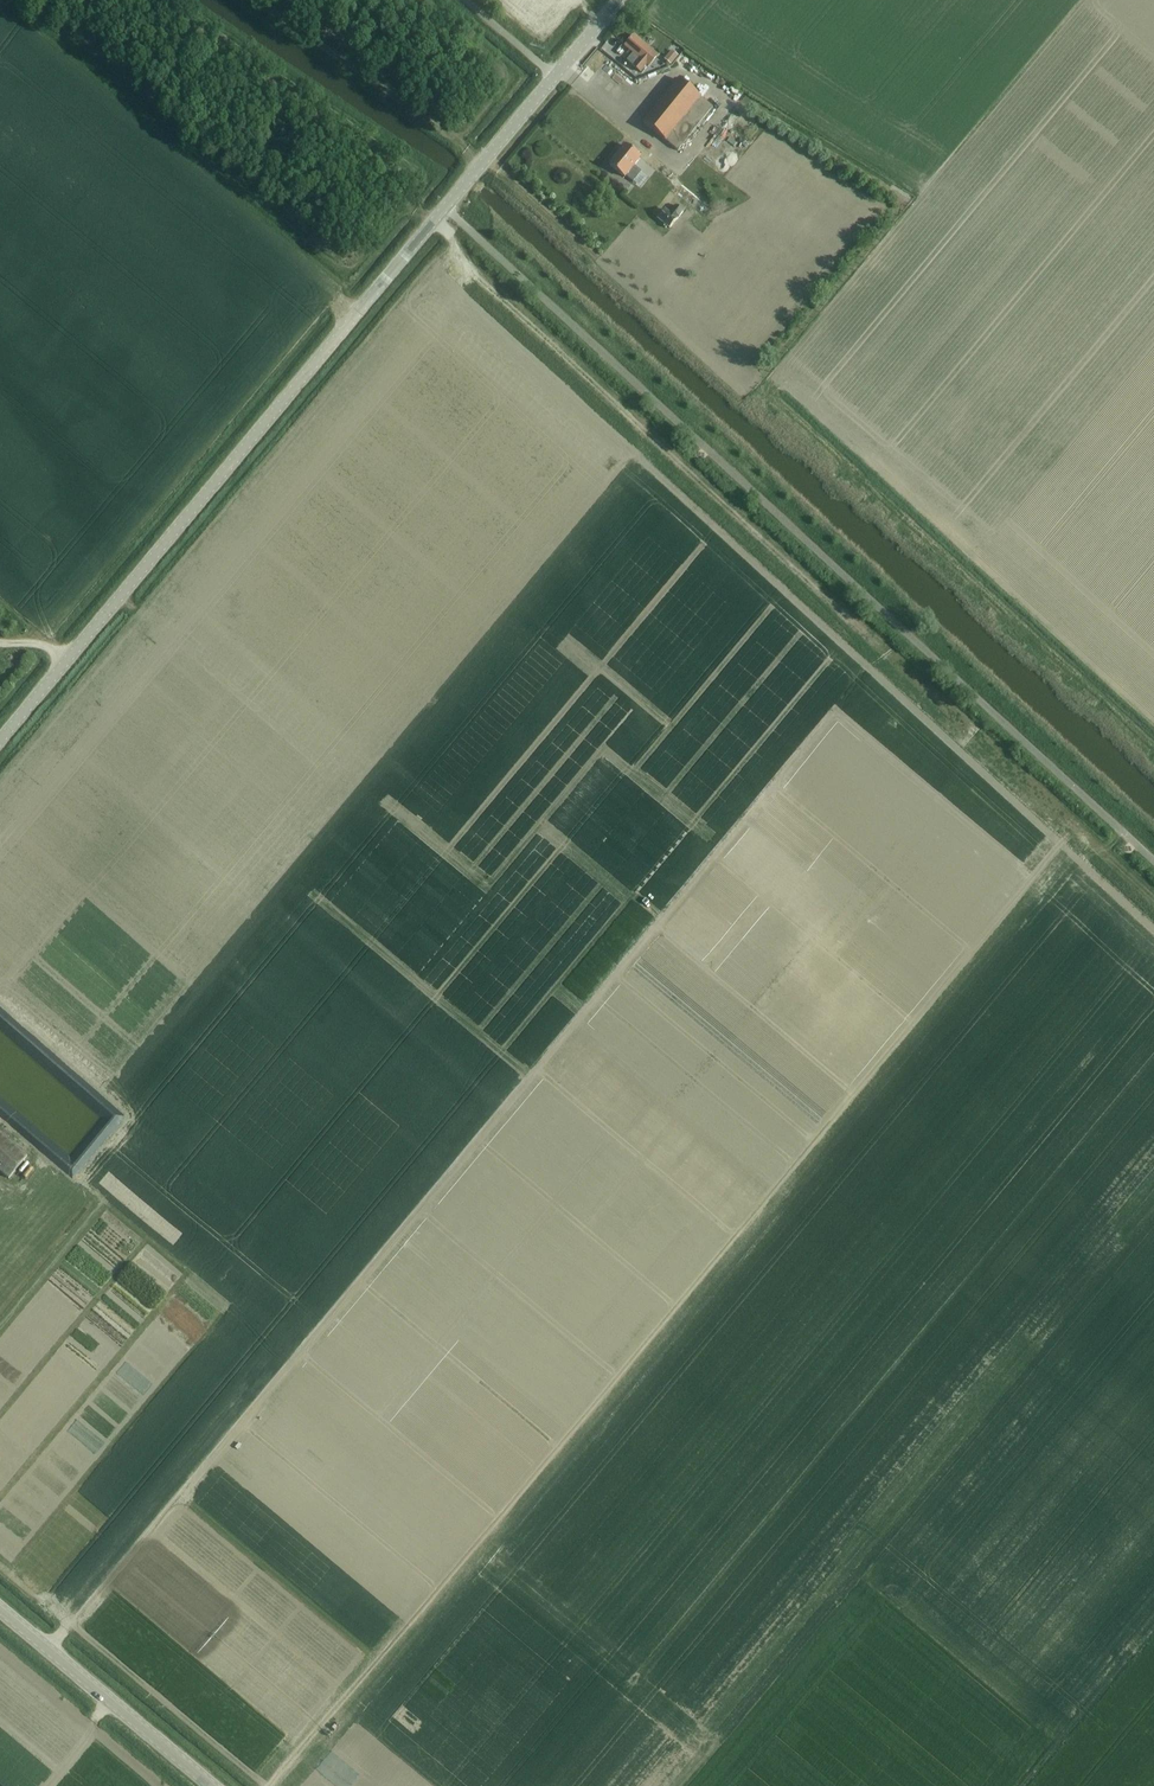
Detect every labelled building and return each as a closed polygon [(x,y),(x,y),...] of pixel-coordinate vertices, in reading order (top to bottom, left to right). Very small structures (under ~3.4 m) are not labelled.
[(627,61),(640,73),(647,65),(648,67),(657,56),(634,36),(625,47),(633,54),(627,61)] [(682,55),(689,44),(681,39),(674,50),(682,55)] [(671,51),(664,60),(671,66),(678,57),(671,51)] [(738,72),(731,81),(740,88),(747,78),(738,72)] [(678,80),(643,124),(677,151),(712,108),(678,80)] [(628,115),(636,121),(642,113),(634,108),(628,115)] [(634,166),(640,159),(625,146),(609,166),(624,178),(626,177),(633,183),(641,172),(634,166)] [(670,186),(664,178),(659,183),(665,189),(670,186)] [(669,228),(685,210),(677,204),(669,214),(664,210),(657,219),(669,228)] [(0,1136),(0,1172),(9,1180),(27,1158),(0,1136)]
